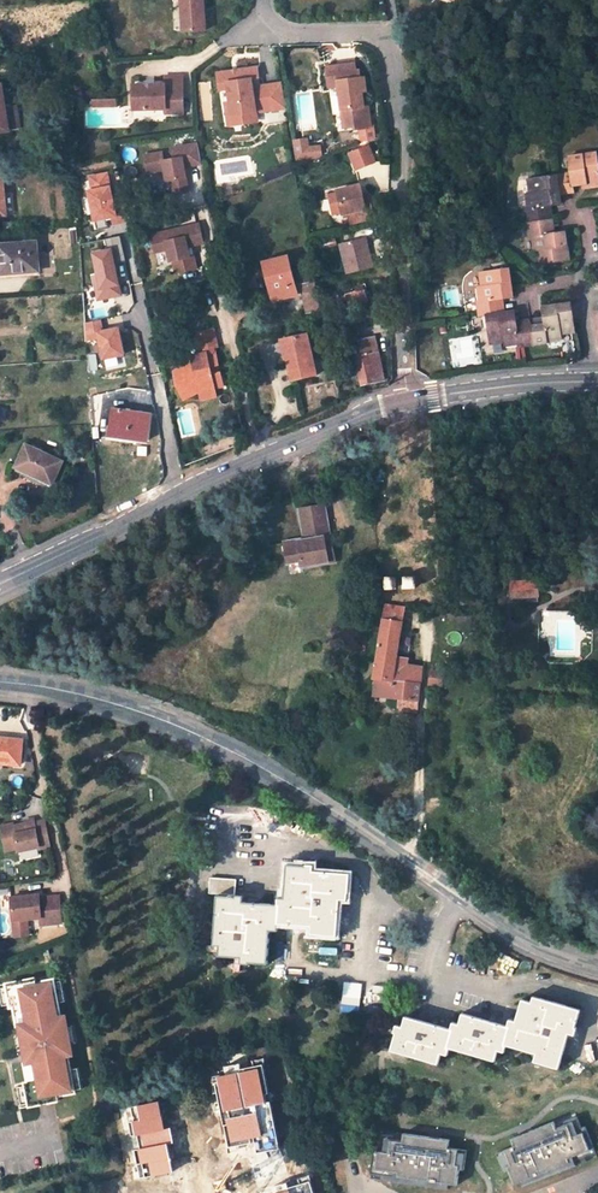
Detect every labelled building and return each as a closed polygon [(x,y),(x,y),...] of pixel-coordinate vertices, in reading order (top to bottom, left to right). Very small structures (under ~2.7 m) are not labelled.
[(172,2),(181,1),(182,36),(205,35),(203,0),(172,0),(172,2)] [(339,87),(345,127),(355,126),(356,129),(371,127),(369,112),(365,113),(362,91),(366,91),(365,78),(358,79),(355,64),(327,68),(330,88),(339,87)] [(252,79),(259,78),(258,67),(238,70),(231,71),(218,73),(220,90),(228,89),(230,102),(226,102),(228,116),(229,124),(244,122),(258,120),(257,113),(286,109),(282,83),(261,86),(261,89),(254,90),(252,79)] [(133,87),(134,111),(166,111),(166,115),(184,115),(184,78),(166,78),(166,86),(156,86),(145,86),(133,87)] [(2,85),(0,86),(0,132),(8,131),(8,129),(21,128),(18,106),(5,107),(2,85)] [(308,147),(307,140),(294,141),(296,160),(311,158),(321,157),(320,146),(308,147)] [(356,170),(375,162),(369,146),(349,153),(356,170)] [(202,166),(198,147),(172,150),(173,161),(163,162),(162,154),(151,156),(153,172),(164,171),(165,183),(171,182),(173,195),(186,193),(183,169),(202,166)] [(571,173),(559,175),(562,194),(574,192),(573,186),(582,185),(588,184),(588,189),(597,187),(597,163),(597,153),(569,157),(571,173)] [(151,156),(145,156),(147,173),(153,172),(151,156)] [(85,187),(90,220),(110,217),(111,224),(118,223),(109,170),(87,173),(89,186),(85,187)] [(559,175),(528,179),(530,193),(526,193),(528,207),(525,208),(527,222),(547,220),(545,207),(552,206),(563,204),(562,194),(559,175)] [(329,196),(333,215),(343,213),(343,214),(349,213),(351,224),(374,218),(372,208),(366,209),(363,196),(360,186),(338,191),(339,194),(329,196)] [(366,209),(372,208),(369,194),(363,196),(366,209)] [(547,220),(553,219),(552,206),(545,207),(547,220)] [(553,219),(547,220),(549,233),(555,232),(553,219)] [(540,263),(570,260),(566,231),(555,232),(549,233),(547,220),(527,222),(529,237),(532,237),(534,250),(538,250),(540,263)] [(173,261),(176,273),(196,268),(194,258),(190,259),(187,247),(203,243),(199,225),(180,229),(182,238),(170,241),(168,231),(152,235),(155,252),(168,250),(170,262),(173,261)] [(336,238),(321,242),(323,250),(338,247),(336,238)] [(372,267),(365,239),(340,245),(348,273),(372,267)] [(0,245),(0,257),(1,269),(15,268),(15,273),(39,271),(36,242),(0,245)] [(98,299),(121,294),(110,246),(87,251),(98,299)] [(288,259),(268,264),(276,297),(296,293),(295,285),(308,282),(311,298),(304,300),(307,312),(322,309),(315,273),(314,267),(291,273),(288,259)] [(509,269),(480,273),(482,287),(478,288),(480,301),(476,302),(478,316),(486,315),(498,313),(496,300),(503,299),(513,297),(509,269)] [(367,302),(364,289),(354,292),(345,294),(348,307),(367,302)] [(505,312),(503,299),(496,300),(498,313),(505,312)] [(571,303),(542,307),(544,317),(545,324),(531,326),(534,345),(547,343),(547,341),(562,339),(561,334),(575,332),(571,303)] [(517,321),(515,311),(505,312),(498,313),(486,315),(491,344),(505,342),(506,346),(520,344),(520,347),(534,345),(531,326),(518,328),(517,321)] [(544,317),(530,319),(531,326),(545,324),(544,317)] [(122,356),(118,324),(102,326),(101,319),(83,321),(86,341),(96,339),(99,359),(122,356)] [(518,328),(531,326),(530,319),(517,321),(518,328)] [(195,364),(175,372),(178,386),(185,400),(201,393),(201,395),(216,392),(215,389),(224,387),(221,373),(219,373),(217,367),(219,366),(216,353),(214,353),(213,348),(218,347),(215,330),(199,334),(203,355),(194,361),(195,364)] [(308,334),(288,338),(292,358),(288,359),(293,380),(316,375),(308,334)] [(286,360),(288,359),(292,358),(288,338),(281,340),(286,360)] [(386,380),(377,338),(352,343),(362,386),(386,380)] [(218,400),(216,392),(201,395),(203,403),(218,400)] [(151,414),(114,409),(110,436),(148,441),(151,414)] [(64,461),(27,444),(15,467),(53,485),(64,461)] [(304,539),(284,542),(288,563),(300,561),(301,567),(328,563),(325,548),(332,547),(324,505),(299,509),(302,524),(308,523),(311,538),(304,539)] [(308,523),(302,524),(304,539),(311,538),(308,523)] [(545,542),(550,549),(554,545),(548,539),(545,542)] [(334,562),(332,547),(325,548),(328,563),(334,562)] [(537,580),(511,581),(511,597),(538,596),(537,580)] [(404,608),(386,604),(384,611),(378,610),(376,618),(383,619),(374,679),(375,679),(391,681),(389,699),(397,700),(397,706),(401,711),(418,713),(420,682),(405,681),(407,666),(408,658),(396,656),(404,608)] [(405,681),(420,682),(422,667),(407,666),(405,681)] [(436,671),(431,671),(429,684),(442,686),(444,667),(436,667),(436,671)] [(391,681),(375,679),(373,697),(389,699),(391,681)] [(0,738),(0,761),(0,763),(20,765),(23,740),(0,738)] [(51,847),(45,820),(34,822),(34,821),(13,826),(13,823),(0,825),(5,851),(17,848),(17,851),(38,847),(39,849),(51,847)] [(235,897),(217,896),(214,936),(221,936),(220,946),(219,955),(241,957),(251,958),(250,962),(267,963),(270,930),(270,922),(279,923),(311,925),(318,926),(317,934),(336,936),(339,899),(340,891),(348,892),(358,893),(359,880),(355,875),(313,871),(305,870),(305,865),(287,864),(284,898),(283,905),(277,904),(243,902),(235,901),(235,897)] [(237,878),(212,877),(210,893),(235,895),(237,878)] [(347,899),(348,892),(340,891),(339,899),(347,899)] [(32,896),(10,898),(13,926),(27,924),(27,920),(40,919),(41,926),(61,924),(59,897),(39,899),(32,900),(32,896)] [(270,922),(270,930),(278,931),(279,923),(270,922)] [(27,924),(13,926),(14,938),(28,936),(27,924)] [(46,980),(13,988),(19,1021),(10,1023),(18,1065),(25,1064),(32,1096),(64,1091),(59,1059),(67,1056),(60,1014),(52,1015),(46,980)] [(539,1004),(541,998),(533,996),(531,1002),(539,1004)] [(450,1029),(405,1016),(402,1026),(400,1034),(395,1033),(390,1050),(438,1065),(441,1053),(443,1046),(449,1048),(495,1061),(498,1051),(500,1043),(506,1045),(535,1053),(542,1055),(539,1063),(558,1069),(568,1034),(570,1026),(574,1027),(580,1009),(541,998),(539,1004),(531,1002),(521,999),(515,1021),(513,1028),(506,1026),(462,1013),(459,1023),(457,1031),(450,1029)] [(515,1021),(508,1019),(506,1026),(513,1028),(515,1021)] [(452,1021),(450,1029),(457,1031),(459,1023),(452,1021)] [(393,1032),(395,1033),(400,1034),(402,1026),(395,1023),(393,1032)] [(577,1028),(574,1027),(570,1026),(568,1034),(575,1036),(577,1028)] [(504,1053),(506,1045),(500,1043),(498,1051),(504,1053)] [(441,1053),(447,1055),(449,1048),(443,1046),(441,1053)] [(532,1061),(539,1063),(542,1055),(535,1053),(532,1061)] [(282,1120),(239,1113),(234,1143),(257,1146),(258,1139),(279,1142),(282,1120)] [(597,1155),(581,1115),(500,1148),(517,1188),(597,1155)] [(452,1144),(376,1132),(369,1176),(454,1190),(459,1155),(451,1154),(452,1144)]
